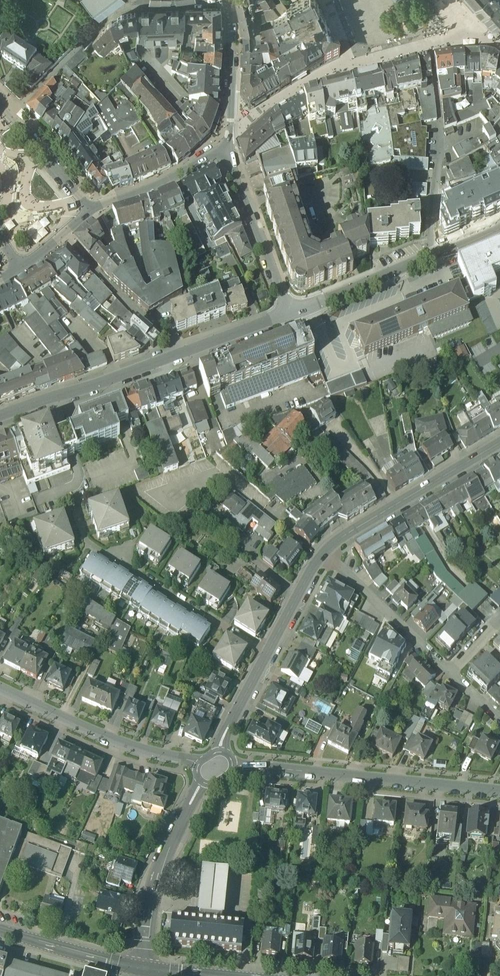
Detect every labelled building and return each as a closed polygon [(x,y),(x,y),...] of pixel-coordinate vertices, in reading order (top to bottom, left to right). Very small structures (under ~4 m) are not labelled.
[(100,17),(122,0),(87,0),(100,17)] [(238,13),(252,10),(253,9),(252,4),(251,0),(236,0),(238,13)] [(272,4),(276,9),(279,14),(287,9),(287,8),(288,7),(282,0),(279,0),(276,3),(272,4)] [(288,7),(287,8),(287,9),(289,12),(292,19),(293,19),(297,16),(304,13),(319,5),(317,0),(299,0),(288,7)] [(474,4),(482,14),(496,0),(479,0),(474,4)] [(482,14),(494,28),(499,22),(499,0),(496,0),(482,14)] [(319,5),(304,13),(309,24),(324,17),(319,5)] [(145,40),(183,39),(184,30),(184,21),(185,21),(185,10),(162,9),(152,9),(135,11),(135,12),(138,29),(138,38),(145,37),(145,40)] [(190,10),(185,10),(185,21),(184,21),(184,30),(191,30),(192,30),(191,27),(196,26),(197,24),(200,24),(204,23),(204,21),(222,20),(221,9),(190,10)] [(252,10),(239,14),(240,20),(254,15),(252,10)] [(138,29),(135,12),(122,15),(112,22),(118,35),(125,32),(138,29)] [(289,12),(274,20),(276,26),(276,27),(292,19),(289,12)] [(254,15),(240,20),(243,33),(255,31),(258,30),(257,27),(256,21),(255,21),(254,15)] [(309,24),(300,28),(302,36),(305,35),(309,44),(315,42),(315,41),(331,35),(324,17),(309,24)] [(292,19),(276,27),(279,36),(295,30),(298,29),(294,20),(293,19),(292,19)] [(222,20),(204,21),(204,23),(200,24),(200,30),(197,30),(196,35),(205,36),(222,35),(222,20)] [(118,35),(112,22),(93,40),(104,51),(110,45),(115,50),(123,47),(122,46),(118,35)] [(275,26),(261,30),(263,41),(264,40),(270,38),(273,38),(279,36),(276,27),(276,26),(275,26)] [(255,32),(243,33),(244,60),(256,59),(256,52),(255,42),(255,32)] [(0,42),(0,57),(1,56),(4,58),(15,42),(4,35),(0,42)] [(222,35),(205,36),(196,35),(195,45),(195,46),(208,47),(208,51),(208,54),(222,54),(222,51),(222,35)] [(331,35),(315,41),(315,42),(324,64),(339,57),(331,35)] [(270,38),(264,40),(267,50),(270,58),(268,58),(271,67),(281,64),(279,60),(273,38),(270,38)] [(37,56),(16,42),(15,42),(4,58),(26,73),(30,75),(24,84),(32,89),(54,68),(37,56)] [(315,42),(309,45),(309,46),(301,49),(306,60),(301,63),(306,74),(324,64),(315,42)] [(128,49),(129,57),(138,55),(136,47),(128,49)] [(267,50),(258,51),(256,52),(256,59),(261,58),(268,58),(270,58),(267,50)] [(83,51),(66,68),(72,73),(88,56),(83,51)] [(479,55),(463,56),(465,73),(465,78),(481,77),(479,55)] [(484,55),(479,55),(481,77),(487,78),(493,79),(496,59),(494,58),(489,56),(484,55)] [(463,56),(450,57),(453,75),(459,74),(465,73),(463,56)] [(450,57),(435,59),(438,78),(448,76),(453,75),(450,57)] [(244,60),(242,61),(242,73),(258,74),(261,75),(261,74),(261,58),(256,59),(244,60)] [(299,58),(288,64),(290,66),(286,68),(292,83),(306,74),(301,63),(299,58)] [(222,61),(205,60),(204,74),(206,74),(221,75),(222,61)] [(429,60),(417,62),(421,87),(427,86),(425,79),(431,78),(429,60)] [(183,66),(174,62),(172,72),(188,79),(188,85),(190,85),(190,93),(188,93),(188,97),(188,100),(200,102),(218,109),(219,105),(221,75),(206,74),(206,75),(196,71),(191,69),(187,67),(183,66)] [(417,62),(391,70),(396,94),(404,93),(413,91),(418,90),(422,89),(421,87),(417,62)] [(281,64),(271,67),(273,74),(280,90),(292,83),(286,68),(284,63),(281,64)] [(190,154),(167,126),(177,117),(175,115),(163,101),(145,80),(136,70),(121,85),(128,92),(134,99),(148,113),(160,131),(159,132),(158,133),(158,134),(158,135),(158,136),(178,164),(190,154)] [(391,70),(379,74),(385,97),(387,108),(399,105),(399,104),(396,94),(391,70)] [(242,83),(257,85),(258,74),(242,73),(242,83)] [(273,74),(261,74),(261,75),(258,74),(257,85),(266,99),(280,90),(273,74)] [(379,74),(369,77),(373,100),(385,97),(379,74)] [(449,82),(439,84),(441,97),(454,95),(454,88),(453,75),(448,76),(449,82)] [(368,77),(352,81),(357,112),(358,116),(366,114),(375,112),(373,100),(369,77),(368,77)] [(481,77),(465,78),(465,83),(466,85),(473,85),(473,87),(482,87),(481,77)] [(352,81),(320,88),(320,89),(324,111),(325,118),(332,117),(335,117),(335,116),(340,115),(343,132),(353,130),(350,113),(357,112),(352,81)] [(52,82),(38,97),(46,104),(51,99),(56,103),(58,101),(61,103),(64,99),(55,91),(57,88),(57,87),(52,82)] [(257,85),(242,83),(241,94),(250,108),(266,99),(257,85)] [(80,91),(78,94),(84,100),(90,94),(83,87),(80,91)] [(482,87),(473,87),(474,109),(453,117),(457,126),(480,116),(490,112),(486,104),(483,97),(482,94),(482,87)] [(76,88),(70,93),(75,97),(78,94),(80,91),(76,88)] [(460,89),(454,88),(454,95),(441,97),(442,104),(450,102),(467,98),(466,90),(460,89)] [(316,93),(308,95),(304,97),(308,116),(309,124),(325,121),(325,118),(324,111),(320,89),(315,91),(316,93)] [(422,91),(422,89),(418,90),(424,123),(437,121),(433,89),(422,91)] [(413,91),(404,93),(406,103),(399,104),(399,105),(387,108),(388,115),(391,129),(397,128),(399,128),(395,117),(405,115),(405,111),(417,108),(413,91)] [(491,94),(482,94),(483,97),(486,104),(493,101),(497,95),(491,91),(491,94)] [(64,99),(61,103),(68,108),(68,107),(75,97),(70,93),(69,92),(64,99)] [(404,93),(396,94),(399,104),(406,103),(404,93)] [(84,100),(78,94),(75,97),(68,107),(76,113),(85,120),(89,115),(93,109),(84,100)] [(36,117),(46,104),(38,97),(28,107),(29,111),(36,117)] [(304,97),(277,112),(283,129),(308,116),(304,97)] [(385,97),(373,100),(375,112),(366,114),(367,118),(364,123),(362,126),(365,140),(368,142),(375,146),(381,150),(393,147),(391,135),(391,129),(388,115),(387,108),(385,97)] [(51,99),(36,117),(42,123),(49,115),(47,113),(50,110),(51,109),(49,107),(52,103),(54,105),(55,105),(56,103),(51,99)] [(119,111),(116,113),(107,99),(101,105),(95,112),(99,118),(104,127),(105,126),(109,133),(112,140),(121,134),(125,134),(125,133),(131,128),(141,122),(128,103),(127,102),(121,105),(123,107),(118,110),(119,111)] [(95,100),(89,106),(93,109),(95,111),(101,105),(95,100)] [(56,103),(55,105),(64,112),(68,108),(61,103),(58,101),(56,103)] [(492,131),(494,130),(499,123),(499,108),(493,101),(486,104),(490,112),(480,116),(489,128),(492,131)] [(218,109),(200,102),(198,109),(196,109),(195,113),(193,117),(208,133),(209,135),(218,109)] [(450,102),(442,104),(444,131),(445,130),(457,126),(453,117),(451,114),(450,102)] [(195,113),(186,104),(184,106),(175,115),(177,117),(180,120),(188,112),(193,117),(195,113)] [(68,108),(64,112),(52,131),(51,132),(59,139),(76,113),(68,107),(68,108)] [(93,109),(89,115),(94,121),(99,118),(95,112),(95,111),(93,109)] [(49,115),(42,123),(52,131),(61,118),(50,110),(47,113),(49,115)] [(193,117),(188,112),(180,120),(200,144),(209,135),(208,133),(193,117)] [(277,112),(266,122),(268,126),(275,138),(278,143),(280,149),(281,151),(290,148),(288,142),(283,129),(277,112)] [(59,139),(63,142),(76,124),(80,127),(85,120),(76,113),(59,139)] [(94,121),(89,115),(85,120),(89,125),(94,121)] [(200,144),(180,120),(177,117),(167,126),(190,154),(200,144)] [(325,118),(325,121),(328,136),(328,139),(333,138),(330,118),(325,118)] [(80,127),(77,131),(72,138),(67,148),(75,158),(87,149),(91,145),(87,140),(84,142),(82,138),(93,130),(89,125),(85,120),(80,127)] [(312,139),(328,136),(325,121),(309,124),(312,139)] [(141,122),(131,128),(140,143),(151,137),(141,122)] [(266,122),(239,145),(245,164),(275,138),(268,126),(266,122)] [(365,140),(362,126),(364,123),(359,124),(361,144),(368,142),(365,140)] [(399,128),(397,128),(397,134),(391,135),(393,147),(393,152),(400,152),(400,158),(425,160),(427,129),(422,129),(421,123),(399,128)] [(494,130),(492,131),(497,139),(499,137),(499,123),(494,130)] [(63,142),(67,148),(72,138),(77,131),(80,127),(76,124),(63,142)] [(292,126),(284,130),(288,142),(290,148),(291,150),(297,150),(292,126)] [(492,131),(489,128),(483,131),(484,135),(469,143),(468,140),(459,145),(466,157),(485,146),(497,139),(492,131)] [(109,133),(101,138),(108,151),(116,146),(112,140),(109,133)] [(312,139),(305,139),(306,149),(314,148),(312,139)] [(485,146),(488,153),(499,145),(499,144),(497,139),(485,146)] [(459,145),(453,148),(460,160),(466,157),(459,145)] [(488,153),(491,158),(499,152),(499,145),(488,153)] [(381,150),(375,146),(368,157),(371,166),(391,161),(390,158),(394,157),(393,152),(393,147),(381,150)] [(280,149),(259,158),(267,189),(299,179),(296,168),(291,150),(290,148),(281,151),(280,149)] [(297,150),(291,150),(296,168),(317,166),(315,149),(314,148),(306,149),(297,150)] [(322,148),(315,149),(317,166),(324,165),(322,148)] [(87,149),(75,158),(87,176),(88,175),(97,168),(99,166),(94,159),(96,158),(92,152),(90,153),(87,149)] [(160,151),(147,157),(154,175),(171,167),(160,151)] [(102,164),(98,157),(96,158),(94,159),(99,166),(102,164)] [(147,157),(126,166),(126,167),(133,184),(154,175),(147,157)] [(428,160),(400,158),(394,158),(394,168),(428,170),(428,160)] [(99,166),(97,168),(108,182),(109,181),(109,182),(111,181),(114,186),(120,185),(121,188),(133,184),(126,167),(126,166),(122,159),(112,165),(109,159),(102,164),(99,166)] [(468,163),(447,174),(450,182),(446,184),(448,187),(470,182),(476,179),(468,163)] [(497,168),(470,182),(448,187),(450,196),(443,198),(438,237),(499,211),(499,166),(497,168)] [(97,168),(88,175),(99,189),(102,187),(105,184),(108,182),(97,168)] [(188,200),(192,208),(197,205),(226,191),(214,168),(181,186),(188,200)] [(47,178),(37,188),(47,199),(58,189),(47,178)] [(267,189),(264,190),(268,202),(298,193),(294,181),(267,189)] [(427,185),(399,183),(398,194),(407,195),(418,195),(427,196),(427,185)] [(188,200),(181,186),(178,188),(175,190),(182,204),(185,202),(188,200)] [(175,190),(158,197),(165,223),(165,224),(171,222),(168,217),(177,213),(184,210),(182,204),(175,190)] [(226,191),(197,205),(216,242),(229,236),(242,229),(236,213),(226,191)] [(298,193),(268,202),(269,204),(266,205),(293,283),(294,283),(295,284),(295,285),(295,287),(296,289),(298,290),(301,290),(304,289),(305,288),(306,289),(307,290),(353,272),(349,262),(370,255),(367,225),(338,237),(340,241),(326,246),(327,252),(320,254),(316,252),(311,250),(311,248),(316,246),(309,227),(298,193)] [(418,195),(407,195),(406,212),(417,213),(418,195)] [(158,197),(147,200),(151,215),(154,225),(154,226),(163,224),(165,223),(158,197)] [(147,199),(139,201),(144,217),(149,216),(151,215),(147,200),(147,199)] [(139,201),(113,210),(118,222),(120,229),(129,227),(144,222),(145,222),(144,217),(139,201)] [(102,217),(108,227),(118,222),(113,210),(102,217)] [(184,210),(177,213),(178,220),(187,216),(184,210)] [(398,216),(400,237),(420,236),(419,225),(420,225),(419,213),(407,214),(407,215),(398,216)] [(383,221),(367,222),(369,248),(378,248),(377,245),(388,245),(387,241),(400,240),(400,237),(398,216),(390,216),(390,218),(383,219),(383,221)] [(118,222),(108,227),(111,234),(120,229),(118,222)] [(144,222),(129,227),(130,231),(142,228),(145,227),(144,222)] [(171,222),(165,224),(165,225),(166,226),(170,232),(175,229),(171,222)] [(82,247),(99,232),(93,224),(84,231),(76,240),(82,247)] [(125,268),(113,280),(119,287),(149,313),(182,293),(172,250),(170,250),(155,248),(155,246),(155,244),(154,239),(154,226),(154,225),(151,226),(145,227),(142,228),(143,247),(146,261),(153,289),(145,294),(135,272),(125,247),(120,229),(111,234),(115,245),(110,248),(117,258),(118,259),(121,263),(125,268)] [(242,229),(229,236),(241,260),(252,255),(242,229)] [(99,232),(82,247),(90,256),(99,246),(98,243),(104,239),(99,232)] [(172,236),(168,236),(170,250),(172,250),(176,250),(177,250),(176,249),(175,246),(174,238),(172,236)] [(225,244),(216,248),(220,257),(229,252),(225,244)] [(489,249),(499,272),(499,271),(499,244),(489,249)] [(99,246),(90,256),(97,264),(103,270),(113,261),(117,258),(111,250),(105,254),(99,246)] [(79,261),(68,249),(56,260),(68,272),(79,261)] [(467,296),(462,299),(464,304),(469,301),(470,302),(484,296),(483,295),(496,289),(490,275),(499,272),(489,249),(457,262),(469,289),(465,291),(467,296)] [(56,260),(55,259),(44,268),(56,282),(57,281),(68,272),(56,260)] [(90,272),(79,261),(68,272),(78,283),(90,272)] [(113,261),(103,270),(113,280),(125,268),(121,263),(117,266),(113,261)] [(56,282),(44,268),(34,274),(47,290),(55,285),(57,288),(55,291),(71,306),(77,299),(57,281),(56,282)] [(116,300),(90,272),(78,283),(106,311),(116,300)] [(34,274),(14,286),(27,302),(27,303),(34,312),(48,329),(56,323),(68,314),(51,294),(47,290),(34,274)] [(225,288),(218,290),(221,299),(242,293),(238,283),(236,284),(235,281),(224,285),(225,288)] [(55,285),(47,290),(51,294),(55,291),(57,288),(55,285)] [(14,286),(0,292),(10,310),(19,306),(27,302),(14,286)] [(415,306),(354,331),(364,355),(428,329),(432,339),(472,323),(464,304),(462,299),(458,289),(415,306)] [(218,290),(188,300),(189,303),(197,325),(227,314),(221,299),(218,290)] [(0,292),(0,293),(0,306),(3,313),(6,312),(10,310),(0,292)] [(242,293),(221,299),(227,314),(246,307),(244,300),(242,293)] [(77,299),(71,306),(76,310),(83,303),(77,299)] [(27,302),(19,306),(21,312),(23,311),(27,317),(34,312),(27,303),(27,302)] [(83,303),(76,310),(75,313),(89,325),(97,316),(83,303)] [(160,341),(137,321),(130,314),(120,303),(110,313),(115,318),(128,327),(130,329),(131,329),(149,345),(154,348),(160,341)] [(189,303),(170,310),(177,330),(185,327),(186,329),(197,325),(189,303)] [(48,329),(34,312),(27,317),(24,320),(57,363),(70,380),(84,374),(60,344),(48,329)] [(97,316),(89,326),(99,335),(108,325),(99,317),(99,318),(97,316)] [(56,323),(48,329),(50,331),(58,325),(56,323)] [(58,325),(50,331),(60,344),(68,338),(58,325)] [(124,327),(119,334),(124,339),(128,333),(125,331),(126,329),(124,327)] [(149,345),(131,330),(128,333),(124,339),(140,353),(141,354),(149,345)] [(305,332),(273,344),(282,368),(314,357),(305,332)] [(0,340),(0,346),(5,351),(18,363),(28,372),(35,364),(20,347),(9,333),(0,340)] [(68,338),(60,344),(65,350),(74,343),(69,337),(68,338)] [(124,339),(107,345),(114,363),(140,353),(124,339)] [(103,358),(90,363),(74,343),(65,350),(84,374),(106,366),(104,359),(104,360),(103,358)] [(273,344),(243,356),(252,380),(282,368),(273,344)] [(458,355),(460,361),(468,356),(464,349),(459,350),(461,353),(458,355)] [(459,350),(450,353),(452,358),(461,353),(459,350)] [(0,357),(0,361),(10,371),(18,363),(5,351),(0,357)] [(243,356),(210,368),(219,392),(235,386),(252,380),(243,356)] [(252,380),(235,386),(241,403),(320,374),(314,357),(282,368),(252,380)] [(57,363),(44,368),(51,387),(70,380),(57,363)] [(44,368),(30,374),(37,392),(51,387),(44,368)] [(204,370),(199,372),(210,400),(215,398),(220,395),(219,392),(210,368),(204,370)] [(361,372),(350,377),(355,390),(367,385),(361,372)] [(191,373),(176,379),(182,394),(194,389),(197,388),(191,373)] [(0,385),(0,406),(37,392),(30,374),(0,385)] [(350,377),(332,384),(338,397),(355,390),(350,377)] [(176,379),(149,389),(157,410),(162,408),(164,407),(163,405),(183,397),(182,394),(176,379)] [(391,381),(384,385),(390,393),(396,389),(391,381)] [(338,397),(332,384),(325,387),(329,397),(329,399),(338,397)] [(235,386),(219,392),(220,395),(226,409),(241,403),(235,386)] [(149,389),(135,393),(164,473),(178,469),(168,442),(162,423),(157,410),(149,389)] [(135,393),(121,399),(122,401),(128,417),(133,415),(141,412),(135,393)] [(484,417),(493,412),(491,410),(484,398),(476,402),(479,409),(484,417)] [(96,406),(78,413),(75,419),(78,429),(69,433),(77,453),(120,437),(115,426),(129,420),(128,417),(122,401),(110,406),(108,399),(95,404),(96,406)] [(201,403),(187,408),(189,413),(194,427),(207,422),(208,422),(201,403)] [(325,403),(310,413),(319,428),(334,419),(330,412),(333,410),(329,405),(327,407),(325,403)] [(169,413),(164,415),(162,408),(157,410),(162,423),(172,419),(169,413)] [(479,409),(474,412),(479,420),(484,417),(479,409)] [(493,412),(484,417),(494,432),(499,428),(499,413),(498,410),(493,412)] [(172,419),(162,423),(168,442),(196,432),(194,427),(189,413),(172,419)] [(319,428),(310,413),(297,421),(307,431),(310,435),(319,428)] [(290,414),(266,421),(268,423),(274,430),(277,432),(293,416),(290,414)] [(133,415),(128,417),(129,420),(133,431),(141,428),(137,416),(134,417),(133,415)] [(293,416),(277,432),(291,447),(307,431),(297,421),(293,416)] [(479,420),(469,426),(474,433),(473,434),(478,442),(494,432),(484,417),(479,420)] [(432,443),(422,450),(422,451),(428,461),(431,465),(432,464),(434,468),(443,463),(440,459),(453,451),(446,440),(448,440),(441,418),(422,422),(425,434),(430,433),(432,443)] [(409,421),(402,422),(404,434),(411,433),(409,421)] [(39,429),(25,434),(24,432),(17,435),(17,437),(11,439),(23,475),(26,486),(69,471),(65,458),(77,453),(69,433),(58,437),(52,422),(44,425),(45,427),(39,429)] [(207,422),(194,427),(196,432),(197,434),(210,430),(207,422)] [(246,422),(236,429),(244,438),(246,437),(253,431),(246,422)] [(474,433),(469,426),(457,433),(462,440),(460,441),(465,449),(478,442),(473,434),(474,433)] [(233,430),(223,434),(228,448),(238,442),(233,430)] [(277,432),(274,430),(257,447),(274,464),(291,447),(277,432)] [(326,434),(316,440),(323,447),(331,439),(326,434)] [(23,475),(11,439),(10,437),(0,440),(0,482),(23,475)] [(257,447),(246,437),(240,444),(239,443),(234,445),(235,446),(242,452),(245,449),(255,459),(256,457),(269,470),(274,464),(257,447)] [(368,475),(331,439),(323,447),(344,468),(360,483),(368,475)] [(232,446),(228,448),(217,454),(229,465),(242,452),(235,446),(233,448),(232,446)] [(422,451),(417,453),(423,463),(428,461),(422,451)] [(411,457),(397,466),(399,470),(408,484),(423,476),(411,457)] [(159,463),(154,465),(157,476),(163,474),(159,463)] [(395,463),(382,472),(395,493),(408,484),(399,470),(397,466),(395,463)] [(495,463),(484,470),(494,486),(497,484),(499,483),(499,471),(495,463)] [(145,466),(134,470),(139,482),(150,477),(145,466)] [(284,506),(314,486),(301,468),(280,482),(276,478),(261,496),(270,503),(274,498),(284,506)] [(484,470),(472,477),(484,496),(490,492),(489,489),(494,486),(484,470)] [(379,488),(368,475),(360,483),(363,486),(377,504),(386,498),(379,488)] [(472,477),(458,485),(468,501),(476,515),(490,506),(484,496),(472,477)] [(458,485),(445,493),(455,508),(459,506),(468,501),(458,485)] [(336,503),(336,504),(343,515),(347,522),(377,504),(363,486),(336,503)] [(455,508),(445,493),(432,501),(442,516),(451,511),(453,514),(457,512),(455,508)] [(336,503),(332,496),(327,501),(338,519),(343,515),(336,504),(336,503)] [(119,498),(89,508),(99,539),(129,528),(119,498)] [(245,509),(231,499),(223,509),(236,520),(245,509)] [(327,501),(303,520),(319,534),(338,519),(327,501)] [(432,501),(420,508),(429,524),(434,531),(438,529),(433,521),(442,516),(432,501)] [(277,526),(249,505),(245,509),(236,520),(232,524),(243,533),(252,521),(258,526),(253,533),(265,541),(270,534),(277,526)] [(463,513),(459,506),(455,508),(457,512),(459,515),(463,513)] [(420,508),(401,520),(410,535),(413,533),(414,533),(419,529),(429,524),(420,508)] [(303,520),(291,509),(286,514),(296,523),(299,522),(302,525),(295,533),(310,547),(320,535),(319,534),(303,520)] [(42,524),(34,527),(44,557),(74,547),(64,517),(55,520),(42,524)] [(401,520),(387,528),(396,543),(410,535),(401,520)] [(387,528),(355,547),(365,563),(365,564),(373,559),(385,552),(384,551),(396,543),(387,528)] [(419,529),(414,533),(418,540),(423,536),(419,529)] [(172,544),(150,530),(137,552),(145,557),(145,558),(149,560),(150,560),(158,565),(172,544)] [(418,540),(414,533),(413,533),(410,535),(415,542),(418,540)] [(270,534),(265,541),(268,544),(274,537),(270,534)] [(410,535),(396,543),(400,549),(405,547),(411,557),(415,555),(420,552),(418,548),(415,542),(410,535)] [(423,536),(418,540),(415,542),(418,548),(427,542),(423,536)] [(443,568),(427,542),(418,548),(425,559),(434,575),(443,568)] [(302,555),(290,546),(282,555),(280,553),(276,558),(275,560),(277,562),(278,563),(289,572),(302,555)] [(420,552),(415,555),(421,563),(425,559),(420,552)] [(201,567),(180,553),(166,575),(175,580),(174,581),(179,584),(179,583),(187,588),(201,567)] [(276,558),(270,553),(263,562),(273,570),(278,563),(277,562),(275,560),(276,558)] [(92,558),(81,576),(91,582),(103,562),(99,559),(98,561),(92,558)] [(373,559),(365,564),(365,563),(362,565),(373,583),(382,575),(373,559)] [(103,562),(91,582),(101,588),(101,587),(112,570),(107,567),(108,565),(103,562)] [(465,592),(446,573),(443,568),(434,575),(437,578),(442,584),(445,586),(458,599),(465,592)] [(118,572),(112,569),(112,570),(101,587),(111,593),(123,574),(119,571),(118,572)] [(73,577),(62,570),(59,576),(69,582),(73,577)] [(251,579),(241,571),(236,578),(246,586),(251,580),(251,579)] [(123,574),(111,593),(121,599),(132,581),(127,578),(128,576),(123,574)] [(382,575),(373,583),(379,589),(388,581),(382,575)] [(231,589),(209,576),(196,597),(204,602),(204,603),(208,606),(209,605),(217,610),(230,591),(231,589)] [(280,592),(260,576),(254,583),(250,588),(270,604),(280,592)] [(251,580),(246,586),(250,588),(254,583),(251,580)] [(132,581),(121,599),(130,606),(143,586),(138,583),(137,585),(132,581)] [(395,581),(386,590),(390,594),(399,586),(395,581)] [(329,583),(316,606),(341,619),(353,596),(329,583)] [(465,592),(458,599),(463,604),(472,613),(488,597),(473,583),(465,592)] [(143,586),(130,606),(140,612),(151,595),(152,594),(146,590),(147,589),(143,586)] [(399,586),(390,594),(395,598),(403,590),(399,586)] [(405,588),(403,590),(395,598),(393,601),(398,606),(401,604),(407,610),(417,600),(405,588)] [(490,599),(499,608),(499,606),(499,591),(499,590),(490,599)] [(432,594),(411,616),(415,620),(427,608),(427,609),(432,604),(437,598),(432,594)] [(151,595),(140,612),(139,613),(149,619),(161,600),(157,597),(156,599),(151,595)] [(116,619),(83,599),(78,610),(110,631),(116,619)] [(161,600),(149,619),(159,626),(170,608),(165,604),(166,603),(161,600)] [(269,617),(248,604),(234,625),(256,638),(261,630),(262,630),(264,626),(264,625),(269,617)] [(448,619),(432,604),(427,609),(439,620),(443,625),(448,619)] [(472,613),(463,604),(458,609),(462,613),(463,613),(474,624),(479,619),(472,613)] [(170,608),(159,626),(168,632),(181,612),(176,609),(175,611),(170,608)] [(427,609),(427,608),(415,620),(414,621),(426,633),(439,620),(427,609)] [(341,619),(322,609),(317,618),(317,619),(324,623),(323,626),(325,628),(317,644),(325,648),(333,633),(334,633),(341,619)] [(185,615),(181,612),(168,632),(178,638),(179,636),(190,620),(189,620),(184,617),(185,615)] [(364,616),(359,613),(353,625),(358,628),(364,616)] [(462,613),(436,641),(449,654),(476,625),(474,624),(463,613),(462,613)] [(369,619),(364,616),(358,628),(363,631),(369,619)] [(17,618),(5,638),(11,641),(17,631),(23,621),(17,618)] [(190,620),(179,636),(189,643),(201,623),(197,620),(196,622),(190,618),(189,620),(190,620)] [(131,629),(116,619),(110,631),(102,647),(119,656),(131,629)] [(315,622),(309,619),(308,620),(305,621),(304,624),(305,628),(300,636),(305,639),(316,645),(317,644),(325,628),(323,626),(324,623),(317,619),(315,622)] [(375,622),(369,619),(363,631),(369,634),(374,623),(375,622)] [(201,623),(189,643),(199,649),(210,631),(205,627),(206,625),(201,623)] [(374,623),(369,634),(374,636),(379,626),(374,623)] [(406,647),(385,627),(369,658),(381,665),(378,672),(390,679),(406,647)] [(94,643),(68,630),(61,645),(87,658),(94,643)] [(17,631),(11,641),(10,642),(15,644),(16,644),(22,633),(17,631)] [(246,650),(226,637),(213,659),(233,671),(236,666),(237,667),(245,655),(243,654),(246,650)] [(316,645),(305,639),(302,644),(314,650),(316,645)] [(16,644),(15,644),(4,663),(20,671),(32,650),(33,648),(26,645),(24,648),(16,644)] [(314,650),(302,644),(297,654),(309,660),(311,661),(317,652),(314,650)] [(40,654),(32,650),(20,671),(37,680),(47,662),(39,657),(40,654)] [(418,659),(411,652),(409,655),(408,658),(405,663),(411,668),(418,659)] [(298,659),(290,655),(281,672),(293,678),(298,681),(298,680),(309,660),(299,655),(298,659)] [(468,675),(487,693),(499,679),(499,670),(497,667),(486,657),(468,675)] [(436,676),(418,659),(411,668),(408,671),(415,679),(425,688),(436,676)] [(309,660),(298,680),(304,683),(307,685),(312,675),(317,665),(311,661),(309,660)] [(95,661),(87,676),(93,678),(100,664),(95,661)] [(71,676),(56,670),(48,685),(63,692),(71,676)] [(415,679),(408,671),(404,675),(412,682),(415,679)] [(387,684),(390,679),(378,672),(374,678),(387,684)] [(225,680),(219,677),(218,679),(214,677),(207,692),(218,699),(222,701),(227,694),(230,693),(231,689),(230,686),(224,683),(225,680)] [(298,681),(293,678),(290,683),(302,689),(304,683),(298,680),(298,681)] [(290,683),(289,682),(285,689),(298,696),(302,689),(290,683)] [(130,686),(124,684),(120,694),(126,696),(130,686)] [(104,691),(90,685),(83,702),(97,708),(104,691)] [(138,689),(130,686),(126,696),(124,701),(129,703),(130,703),(131,701),(133,702),(138,689)] [(437,686),(435,690),(431,698),(437,701),(443,689),(437,686)] [(495,686),(487,694),(491,698),(499,690),(495,686)] [(157,699),(156,701),(164,705),(165,704),(168,696),(170,691),(161,687),(157,699)] [(273,688),(264,705),(279,713),(288,696),(273,688)] [(457,696),(443,689),(437,701),(435,705),(437,706),(449,712),(457,696)] [(491,698),(495,702),(499,697),(499,691),(499,690),(491,698)] [(119,697),(104,691),(97,708),(112,714),(119,697)] [(218,699),(207,692),(204,698),(216,704),(218,699)] [(156,701),(157,699),(150,696),(145,709),(151,712),(156,701)] [(183,702),(168,696),(165,704),(164,705),(161,712),(174,717),(174,716),(177,717),(183,702)] [(296,700),(288,696),(279,713),(287,717),(296,700)] [(204,698),(203,697),(197,708),(211,715),(216,704),(204,698)] [(431,698),(420,719),(428,724),(437,706),(435,705),(437,701),(431,698)] [(130,703),(129,703),(124,718),(138,724),(145,709),(130,703)] [(197,708),(191,720),(192,721),(193,721),(209,728),(214,716),(211,715),(197,708)] [(161,712),(157,711),(152,726),(168,732),(174,718),(174,717),(161,712)] [(334,727),(334,726),(331,732),(327,739),(330,741),(328,744),(348,755),(352,747),(355,749),(360,740),(357,739),(364,725),(362,724),(367,715),(358,711),(351,725),(351,727),(352,727),(349,735),(334,727)] [(469,715),(464,712),(459,723),(464,726),(469,715)] [(475,718),(469,715),(464,726),(469,728),(475,718)] [(331,717),(325,728),(331,732),(334,726),(334,727),(338,720),(331,717)] [(413,717),(402,738),(408,742),(419,721),(413,717)] [(5,718),(1,727),(0,728),(0,736),(5,738),(2,744),(9,747),(20,726),(19,725),(13,722),(12,722),(5,718)] [(281,732),(283,733),(287,725),(278,720),(274,728),(281,732)] [(209,728),(193,721),(192,721),(185,736),(202,744),(209,728)] [(318,737),(322,729),(309,722),(305,730),(318,737)] [(265,731),(254,725),(247,737),(271,749),(281,732),(274,728),(269,725),(265,731)] [(297,730),(294,737),(301,741),(304,734),(297,730)] [(48,739),(31,731),(28,735),(21,751),(38,759),(48,739)] [(374,731),(368,742),(374,746),(380,734),(374,731)] [(374,746),(373,749),(392,759),(401,742),(381,732),(380,734),(374,746)] [(28,735),(23,733),(16,748),(21,751),(28,735)] [(412,735),(404,751),(410,754),(418,738),(412,735)] [(432,745),(418,738),(410,754),(424,761),(432,745)] [(499,747),(483,739),(480,746),(476,754),(491,762),(499,747)] [(480,746),(475,743),(471,752),(476,754),(480,746)] [(73,751),(59,745),(49,769),(46,775),(46,776),(50,778),(52,773),(62,777),(67,766),(73,751)] [(88,757),(73,751),(67,766),(81,772),(88,757)] [(102,764),(88,757),(81,772),(79,779),(89,784),(92,778),(96,779),(97,777),(102,764)] [(34,762),(29,774),(36,778),(42,765),(34,762)] [(49,769),(42,765),(36,778),(34,781),(42,785),(46,776),(46,775),(49,769)] [(150,779),(115,768),(110,783),(107,793),(121,797),(122,794),(123,790),(135,794),(136,790),(145,792),(146,787),(147,787),(150,779)] [(96,779),(92,778),(89,784),(86,792),(95,795),(97,791),(102,780),(97,777),(96,779)] [(167,784),(150,779),(147,787),(146,787),(145,792),(136,790),(135,794),(132,802),(142,805),(141,807),(142,809),(143,811),(145,812),(147,812),(149,811),(151,810),(151,808),(164,812),(167,802),(161,800),(167,784)] [(110,783),(102,780),(97,791),(105,795),(107,793),(110,783)] [(287,793),(280,792),(280,795),(268,794),(266,810),(267,810),(285,812),(287,793)] [(119,805),(125,807),(128,796),(122,794),(121,797),(119,805)] [(309,798),(299,797),(297,815),(306,816),(317,817),(318,807),(316,807),(316,799),(315,797),(311,796),(309,797),(309,798)] [(353,803),(331,801),(328,823),(329,823),(328,828),(335,829),(335,824),(351,825),(353,803)] [(396,807),(376,805),(375,823),(374,829),(383,830),(384,825),(394,826),(396,807)] [(425,810),(408,808),(406,829),(427,831),(429,815),(425,815),(425,810)] [(266,810),(260,809),(259,815),(258,822),(266,823),(267,810),(266,810)] [(458,813),(441,811),(441,820),(439,820),(437,840),(449,841),(451,841),(451,848),(460,849),(461,841),(462,830),(457,829),(458,813)] [(479,815),(470,814),(468,838),(486,839),(487,830),(488,830),(489,823),(487,823),(488,821),(488,817),(488,814),(479,813),(479,815)] [(306,816),(297,815),(295,827),(305,828),(306,816)] [(367,823),(360,822),(359,836),(366,837),(367,823)] [(375,823),(367,823),(366,837),(373,837),(374,829),(375,823)] [(1,824),(0,826),(0,895),(13,860),(20,840),(23,832),(1,824)] [(321,829),(314,828),(312,846),(319,847),(321,829)] [(383,830),(374,829),(373,837),(383,838),(383,830)] [(84,833),(81,839),(93,843),(96,837),(84,833)] [(62,848),(29,835),(27,843),(30,844),(23,863),(63,878),(67,867),(56,863),(62,848)] [(20,840),(13,860),(23,863),(30,844),(27,843),(20,840)] [(460,849),(451,848),(451,841),(449,841),(448,854),(460,855),(460,853),(460,849)] [(469,841),(461,841),(460,849),(460,853),(468,854),(469,841)] [(88,846),(77,842),(75,852),(85,856),(88,846)] [(62,848),(56,863),(67,867),(72,851),(62,848)] [(137,865),(119,859),(114,875),(113,879),(125,883),(131,885),(137,865)] [(199,922),(172,919),(170,945),(241,952),(244,926),(222,924),(227,871),(204,868),(199,913),(199,922)] [(121,881),(113,879),(114,875),(110,874),(107,884),(119,888),(120,887),(121,881)] [(96,887),(84,884),(82,890),(94,893),(96,887)] [(127,900),(102,894),(97,911),(107,913),(106,914),(113,916),(114,915),(122,917),(127,900)] [(64,906),(51,902),(52,899),(46,898),(42,917),(60,922),(64,906)] [(430,916),(440,917),(441,900),(432,900),(430,916)] [(450,901),(441,900),(440,917),(446,917),(447,904),(450,904),(450,901)] [(446,917),(444,937),(473,940),(477,907),(450,904),(447,904),(446,917)] [(413,918),(407,918),(408,915),(397,914),(396,917),(391,916),(389,936),(388,948),(393,948),(393,951),(404,952),(404,949),(410,950),(411,937),(410,937),(410,931),(411,931),(412,928),(413,918)] [(122,917),(114,915),(113,916),(111,926),(121,929),(124,917),(122,917)] [(321,919),(313,918),(312,931),(319,932),(321,919)] [(290,928),(283,928),(283,934),(282,938),(289,939),(290,928)] [(320,930),(318,941),(326,942),(327,938),(328,930),(320,930)] [(283,934),(264,932),(262,954),(278,956),(280,938),(282,938),(283,934)] [(349,934),(334,932),(334,939),(334,942),(343,943),(348,944),(349,934)] [(308,935),(295,934),(294,945),(298,945),(296,957),(313,959),(315,940),(307,940),(308,935)] [(334,939),(327,938),(326,942),(324,960),(341,962),(343,943),(334,942),(334,939)] [(374,945),(358,944),(355,964),(372,966),(374,945)] [(483,945),(476,944),(474,956),(481,957),(483,945)] [(490,946),(483,945),(481,957),(488,958),(490,946)] [(410,959),(398,958),(397,973),(408,974),(410,959)] [(8,962),(4,975),(58,975),(8,962)]
